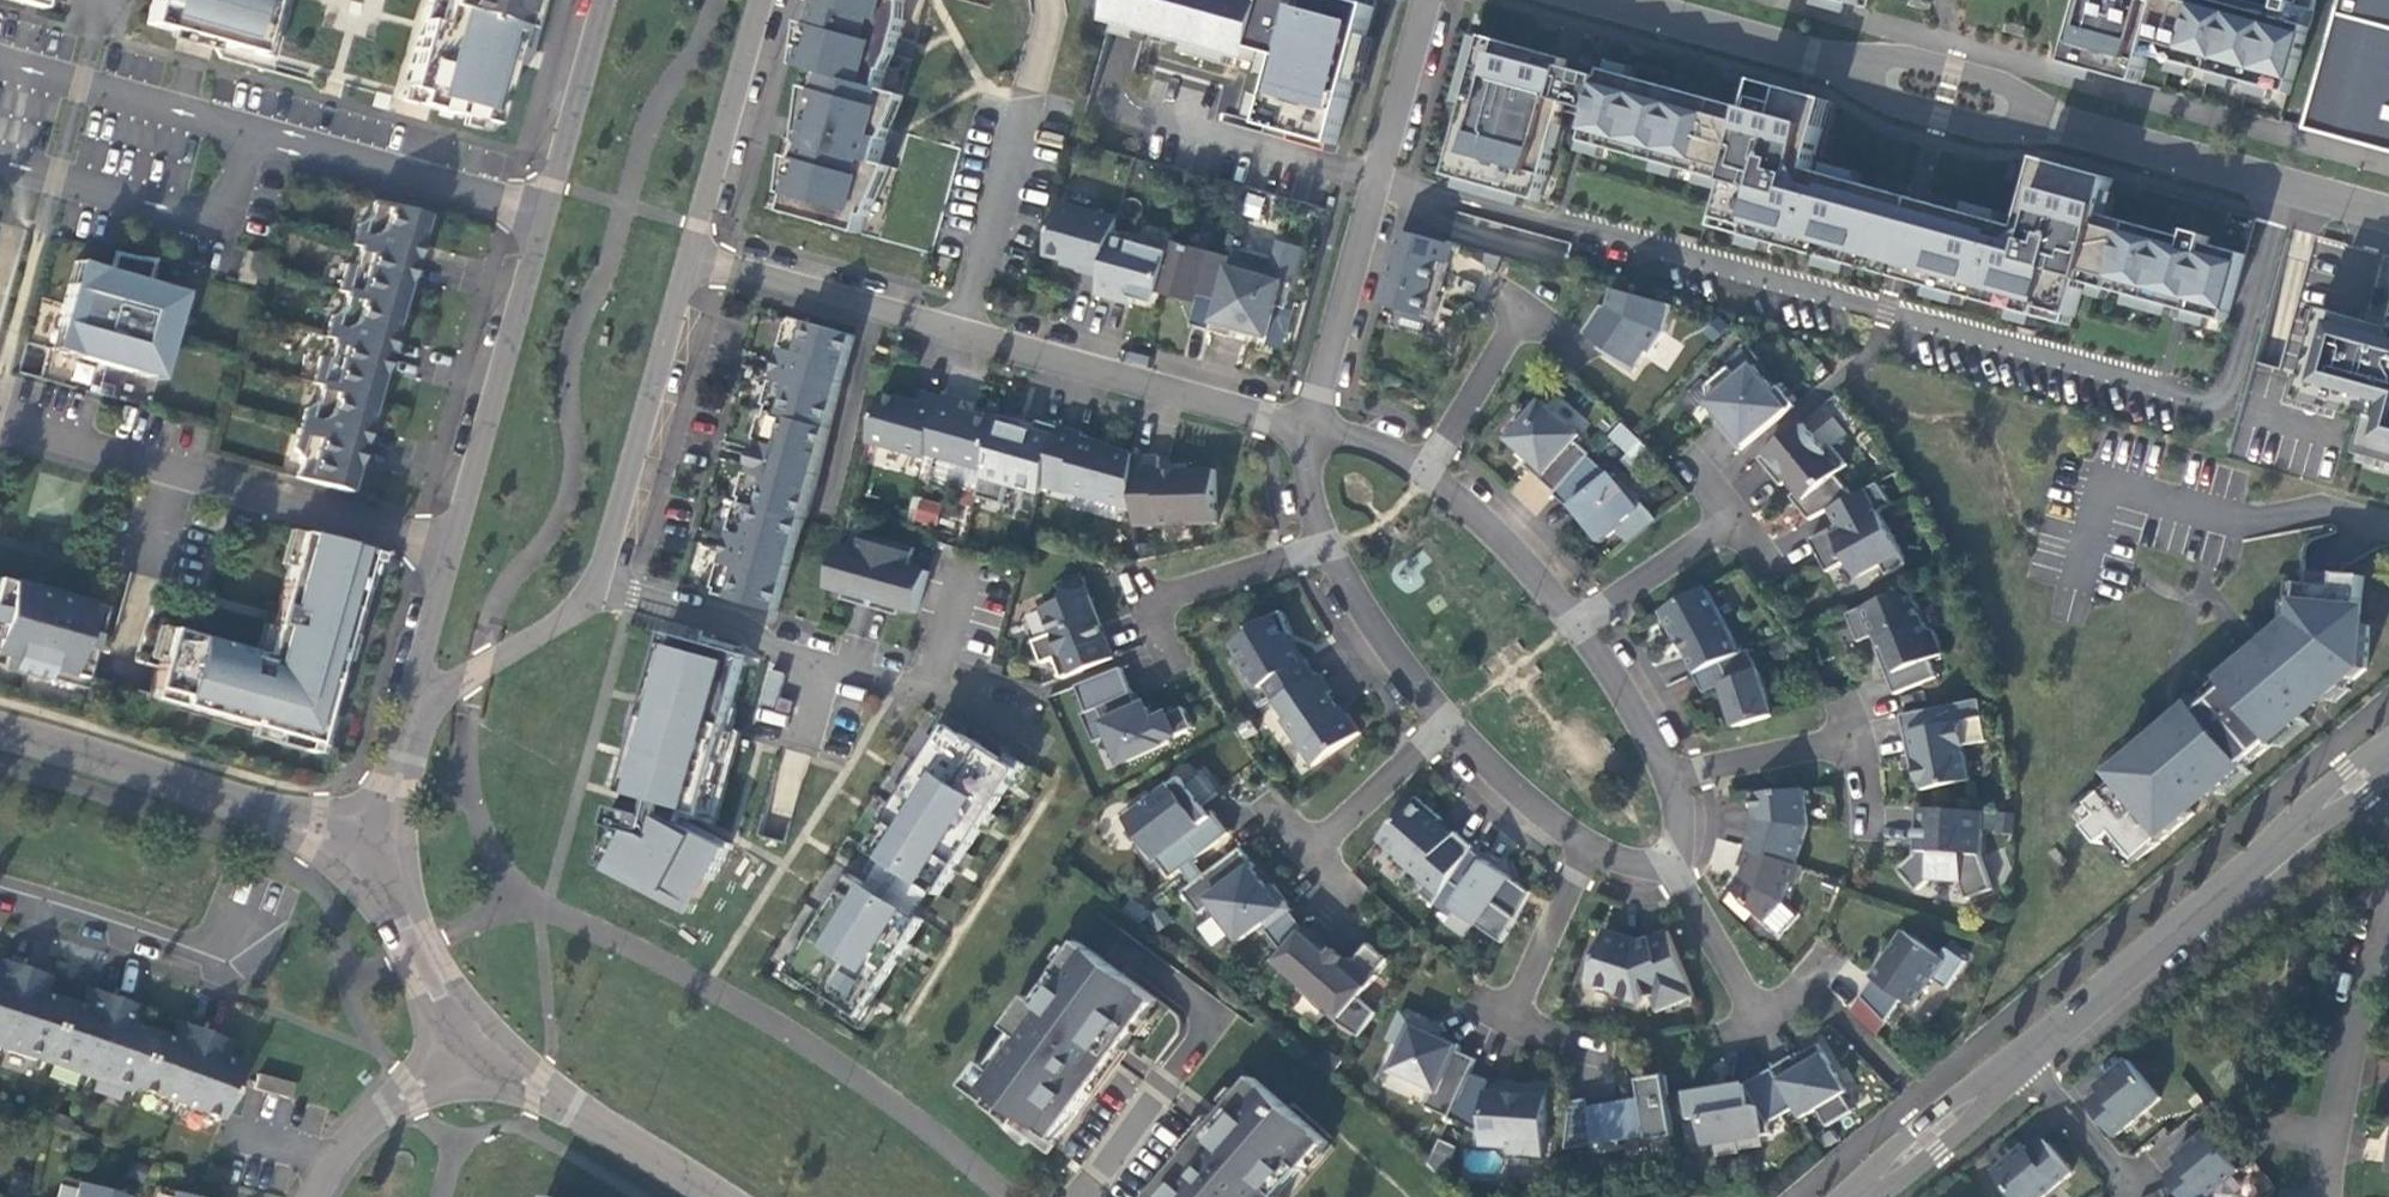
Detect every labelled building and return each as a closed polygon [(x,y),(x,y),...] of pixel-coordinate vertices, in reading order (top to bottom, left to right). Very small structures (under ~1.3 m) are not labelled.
[(145,23),(181,33),(191,0),(152,0),(145,23)] [(181,33),(225,44),(235,10),(199,0),(191,0),(181,33)] [(235,10),(225,44),(270,57),(286,0),(199,0),(235,10)] [(424,20),(438,24),(434,39),(420,35),(402,100),(439,110),(438,115),(452,119),(453,114),(491,124),(509,59),(497,56),(501,42),(512,45),(525,0),(429,0),(424,20)] [(819,4),(822,5),(816,26),(814,26),(802,68),(824,74),(820,91),(809,127),(819,129),(815,146),(805,142),(805,144),(801,160),(790,196),(785,213),(861,235),(866,217),(868,218),(883,164),(880,164),(887,141),(885,141),(897,94),(882,90),(887,73),(883,72),(888,53),(880,50),(884,34),(901,39),(906,21),(897,18),(901,2),(906,3),(906,2),(906,0),(821,0),(819,4)] [(1111,21),(1126,25),(1147,31),(1194,44),(1238,56),(1253,61),(1256,50),(1272,55),(1283,57),(1277,77),(1271,98),(1265,120),(1264,125),(1297,135),(1295,142),(1334,153),(1354,81),(1366,37),(1374,7),(1350,0),(1117,0),(1111,21)] [(2291,95),(2310,27),(2292,22),(2279,19),(2211,0),(2086,0),(2068,64),(2102,74),(2106,63),(2144,72),(2148,56),(2152,42),(2176,48),(2172,62),(2291,95)] [(2284,0),(2279,19),(2292,22),(2296,6),(2297,4),(2284,0)] [(2296,6),(2314,11),(2317,0),(2298,0),(2297,4),(2296,6)] [(2324,135),(2388,153),(2388,0),(2362,0),(2324,135)] [(906,21),(908,3),(906,2),(906,3),(901,2),(897,18),(906,21)] [(438,24),(424,20),(420,35),(434,39),(438,24)] [(798,67),(802,68),(814,26),(804,23),(798,67)] [(1144,40),(1147,31),(1126,25),(1123,36),(1145,42),(1146,41),(1144,40)] [(897,55),(901,39),(884,34),(880,50),(888,53),(883,72),(887,73),(888,73),(897,55)] [(1376,39),(1366,37),(1354,81),(1364,83),(1376,39)] [(1570,61),(1487,38),(1449,177),(1541,201),(1566,112),(1593,119),(1586,143),(1731,183),(1721,220),(1753,229),(1751,237),(1856,266),(1858,258),(1887,266),(1906,197),(1812,170),(1823,130),(1811,127),(1819,98),(1786,90),(1782,106),(1778,118),(1751,111),(1606,71),(1604,79),(1568,69),(1570,61)] [(2148,56),(2172,62),(2176,48),(2152,42),(2148,56)] [(1189,54),(1235,66),(1238,56),(1194,44),(1192,54),(1190,53),(1189,54)] [(1272,55),(1266,76),(1267,77),(1268,75),(1277,77),(1283,57),(1272,55)] [(2140,85),(2144,72),(2106,63),(2102,74),(2140,85)] [(809,127),(820,91),(808,88),(801,143),(805,144),(805,142),(815,146),(819,129),(809,127)] [(391,95),(376,91),(372,106),(387,110),(391,95)] [(1255,118),(1265,120),(1271,98),(1262,96),(1262,95),(1261,95),(1255,118)] [(1751,111),(1778,118),(1782,106),(1754,98),(1751,111)] [(1823,130),(1831,102),(1819,98),(1811,127),(1823,130)] [(785,195),(790,196),(801,160),(790,157),(785,195)] [(2054,163),(2042,160),(2034,189),(2046,192),(2054,163)] [(2023,229),(1929,203),(1910,272),(1938,280),(1936,289),(2041,318),(2044,309),(2075,318),(2085,284),(2228,323),(2247,255),(2208,245),(2210,237),(2192,232),(2191,240),(2132,224),(2129,236),(2101,227),(2114,179),(2054,163),(2046,192),(2034,189),(2023,229)] [(883,164),(868,218),(871,218),(893,168),(883,164)] [(1242,214),(1258,218),(1264,197),(1248,193),(1242,214)] [(1917,200),(1906,197),(1887,266),(1898,269),(1910,272),(1929,203),(1917,200)] [(423,215),(372,201),(367,219),(357,225),(351,244),(359,247),(410,261),(423,215)] [(1061,203),(1046,256),(1081,265),(1079,271),(1102,277),(1113,236),(1118,219),(1061,203)] [(1753,229),(1721,220),(1719,229),(1751,237),(1753,229)] [(1454,245),(1402,230),(1382,305),(1434,319),(1441,293),(1454,245)] [(1133,298),(1156,304),(1160,293),(1171,253),(1113,236),(1102,277),(1097,294),(1132,304),(1133,298)] [(1212,252),(1174,241),(1171,253),(1160,293),(1198,303),(1200,295),(1212,252)] [(1211,330),(1211,332),(1234,338),(1237,329),(1269,338),(1278,306),(1288,309),(1305,248),(1281,242),(1276,262),(1271,278),(1229,266),(1220,300),(1211,330)] [(410,261),(359,247),(354,267),(345,264),(338,291),(346,293),(398,307),(410,261)] [(1271,278),(1276,262),(1234,250),(1232,258),(1229,266),(1271,278)] [(252,284),(260,256),(244,251),(236,280),(252,284)] [(1212,252),(1200,295),(1198,303),(1192,324),(1211,330),(1220,300),(1229,266),(1232,258),(1212,252)] [(164,357),(183,292),(146,281),(149,271),(137,268),(136,269),(128,267),(131,258),(114,254),(109,271),(84,264),(78,287),(68,285),(56,327),(66,329),(59,352),(148,377),(155,354),(164,357)] [(1887,266),(1858,258),(1856,266),(1884,275),(1887,266)] [(74,261),(68,285),(78,287),(84,264),(74,261)] [(1884,275),(1896,278),(1908,281),(1910,272),(1898,269),(1887,266),(1884,275)] [(1938,280),(1910,272),(1908,281),(1936,289),(1938,280)] [(1667,333),(1675,306),(1615,289),(1610,308),(1604,306),(1585,333),(1605,346),(1606,354),(1619,363),(1633,373),(1648,351),(1653,355),(1667,333)] [(398,307),(346,293),(341,310),(331,317),(325,337),(333,339),(385,353),(398,307)] [(2327,310),(2302,401),(2341,412),(2348,388),(2381,397),(2374,421),(2365,455),(2388,462),(2388,327),(2327,310)] [(715,595),(779,613),(857,336),(793,318),(791,324),(782,358),(815,367),(811,382),(777,373),(775,381),(756,450),(790,460),(785,475),(752,465),(751,466),(733,532),(731,541),(764,550),(760,565),(726,556),(724,564),(715,595)] [(50,350),(59,352),(66,329),(56,327),(50,350)] [(385,353),(333,339),(327,359),(319,357),(312,383),(320,385),(371,400),(385,353)] [(777,373),(811,382),(815,367),(782,358),(784,349),(781,348),(772,380),(775,381),(777,373)] [(155,354),(148,377),(158,379),(164,357),(155,354)] [(1738,377),(1730,367),(1707,386),(1723,406),(1716,411),(1724,420),(1732,430),(1727,434),(1741,450),(1795,406),(1779,386),(1774,390),(1753,365),(1738,377)] [(299,429),(359,446),(371,400),(320,385),(315,403),(305,408),(299,429)] [(1716,411),(1723,406),(1707,386),(1709,402),(1716,411)] [(2381,397),(2348,388),(2341,412),(2374,421),(2381,397)] [(870,441),(927,457),(928,453),(944,399),(923,393),(920,404),(904,399),(883,394),(870,441)] [(977,415),(962,411),(965,400),(945,395),(944,399),(928,453),(986,470),(999,421),(977,415)] [(1576,441),(1581,436),(1542,401),(1508,439),(1530,459),(1525,465),(1536,475),(1556,493),(1589,456),(1591,454),(1576,441)] [(1043,486),(1060,426),(1038,420),(1035,431),(1025,428),(1027,422),(1018,420),(1001,415),(999,421),(986,470),(978,497),(1004,504),(1010,484),(1042,493),(1043,486)] [(1837,475),(1849,465),(1831,444),(1825,449),(1803,422),(1759,459),(1774,476),(1782,486),(1789,480),(1798,491),(1791,497),(1811,520),(1830,509),(1854,496),(1837,475)] [(1625,425),(1613,437),(1637,461),(1649,449),(1625,425)] [(1084,433),(1060,426),(1043,486),(1068,493),(1068,492),(1136,510),(1134,457),(1134,454),(1103,445),(1104,443),(1096,441),(1083,438),(1084,433)] [(359,446),(299,429),(294,449),(299,459),(294,477),(346,492),(359,446)] [(752,465),(785,475),(790,460),(756,450),(755,450),(751,465),(751,466),(752,465)] [(1218,524),(1217,470),(1179,470),(1161,471),(1161,456),(1134,457),(1136,510),(1136,526),(1218,524)] [(1583,477),(1596,462),(1589,456),(1556,493),(1555,494),(1570,507),(1573,505),(1594,487),(1583,477)] [(1601,543),(1618,529),(1629,543),(1657,519),(1627,483),(1621,488),(1610,474),(1596,462),(1583,477),(1594,487),(1573,505),(1588,522),(1585,524),(1591,531),(1601,543)] [(1907,564),(1879,512),(1892,505),(1878,483),(1854,496),(1830,509),(1841,530),(1835,534),(1832,529),(1810,540),(1819,555),(1828,572),(1848,561),(1857,578),(1881,564),(1887,575),(1907,564)] [(914,495),(906,518),(933,527),(941,504),(914,495)] [(726,556),(760,565),(764,550),(731,541),(733,532),(729,531),(720,563),(724,564),(726,556)] [(313,744),(366,551),(297,532),(261,661),(245,657),(247,650),(167,628),(150,688),(180,697),(178,705),(313,744)] [(854,595),(852,602),(871,607),(890,541),(865,534),(860,552),(840,547),(828,588),(846,593),(854,595)] [(871,607),(891,613),(893,606),(901,608),(918,613),(930,572),(910,566),(915,548),(890,541),(871,607)] [(2337,587),(2339,575),(2312,573),(2311,585),(2337,587)] [(2280,633),(2265,646),(2223,681),(2230,689),(2203,711),(2196,703),(2155,738),(2126,762),(2130,767),(2117,778),(2119,781),(2092,804),(2101,815),(2088,827),(2102,845),(2108,840),(2116,833),(2139,860),(2195,814),(2191,809),(2218,786),(2220,789),(2247,767),(2278,741),(2304,718),(2302,716),(2329,694),(2331,697),(2345,685),(2347,687),(2348,686),(2367,669),(2371,626),(2361,625),(2365,577),(2339,575),(2337,587),(2311,585),(2301,583),(2297,627),(2283,638),(2280,633)] [(45,593),(48,581),(32,576),(28,588),(45,593)] [(1094,629),(1102,626),(1094,607),(1082,576),(1060,585),(1066,598),(1044,607),(1054,633),(1034,641),(1043,663),(1055,658),(1063,678),(1115,658),(1106,637),(1099,640),(1094,629)] [(0,580),(0,656),(8,659),(44,669),(78,678),(98,608),(64,599),(67,587),(48,581),(45,593),(28,588),(0,580)] [(2291,583),(2287,621),(2277,631),(2280,633),(2283,638),(2297,627),(2301,583),(2291,583)] [(1740,653),(1705,587),(1661,611),(1671,630),(1673,629),(1681,643),(1696,673),(1721,662),(1740,653)] [(1943,654),(1934,630),(1926,627),(1911,589),(1847,614),(1859,642),(1875,635),(1880,647),(1876,648),(1882,661),(1895,694),(1937,678),(1930,660),(1943,654)] [(854,595),(846,593),(843,600),(852,602),(854,595)] [(901,608),(893,606),(891,613),(899,615),(901,608)] [(1294,647),(1287,636),(1291,635),(1282,612),(1249,625),(1252,633),(1233,644),(1259,689),(1264,686),(1274,702),(1276,701),(1316,677),(1306,660),(1302,662),(1294,647)] [(1102,626),(1094,629),(1099,640),(1106,637),(1102,626)] [(677,636),(667,634),(657,668),(668,671),(677,636)] [(748,656),(677,636),(668,671),(657,668),(646,706),(637,737),(632,759),(623,790),(622,792),(633,794),(636,795),(628,810),(625,809),(618,807),(605,855),(619,863),(614,872),(635,882),(639,874),(659,885),(696,905),(710,879),(713,880),(730,850),(687,826),(694,812),(704,815),(704,813),(748,656)] [(1773,716),(1750,649),(1740,653),(1721,662),(1730,681),(1723,685),(1729,704),(1737,727),(1773,716)] [(8,659),(4,670),(41,681),(44,669),(8,659)] [(1696,673),(1695,674),(1704,691),(1723,685),(1730,681),(1721,662),(1696,673)] [(1165,744),(1163,741),(1194,728),(1184,707),(1154,721),(1148,708),(1143,706),(1137,709),(1131,695),(1134,693),(1133,692),(1132,692),(1128,682),(1122,668),(1077,686),(1088,714),(1099,709),(1111,735),(1124,763),(1165,744)] [(1336,705),(1329,695),(1332,692),(1322,674),(1316,677),(1276,701),(1288,718),(1283,721),(1315,766),(1361,733),(1348,714),(1344,716),(1336,705)] [(2230,689),(2223,681),(2196,703),(2203,711),(2230,689)] [(2345,685),(2331,697),(2336,703),(2351,690),(2348,686),(2347,687),(2345,685)] [(1971,780),(1964,746),(1988,741),(1979,699),(1901,715),(1907,742),(1909,755),(1915,754),(1923,790),(1971,780)] [(637,737),(646,706),(636,704),(627,735),(637,737)] [(1111,735),(1099,709),(1088,714),(1084,716),(1096,742),(1111,735)] [(2304,718),(2278,741),(2283,748),(2310,725),(2304,718)] [(875,853),(954,728),(951,725),(871,850),(875,853)] [(1018,768),(954,728),(875,853),(878,854),(912,876),(937,892),(938,893),(1018,768)] [(623,790),(632,759),(621,756),(612,787),(623,790)] [(2117,778),(2130,767),(2126,762),(2113,773),(2117,778)] [(2247,767),(2220,789),(2225,796),(2252,773),(2247,767)] [(1018,768),(938,893),(942,895),(1021,770),(1018,768)] [(1220,819),(1213,810),(1200,820),(1195,812),(1219,793),(1203,772),(1178,791),(1173,785),(1149,803),(1145,797),(1123,814),(1143,840),(1137,845),(1152,864),(1158,860),(1172,878),(1231,833),(1220,819)] [(1748,848),(1796,864),(1808,826),(1805,789),(1754,793),(1757,820),(1753,830),(1748,848)] [(628,810),(636,795),(633,794),(625,809),(628,810)] [(1474,847),(1457,832),(1454,836),(1439,823),(1443,819),(1435,812),(1418,797),(1381,840),(1401,857),(1399,859),(1427,883),(1420,892),(1436,905),(1451,881),(1472,850),(1474,847)] [(2078,815),(2088,827),(2101,815),(2092,804),(2078,815)] [(1994,889),(1981,855),(1983,812),(1918,807),(1916,831),(1916,843),(1921,844),(1921,850),(1899,869),(1918,890),(1937,873),(1958,874),(1967,899),(1994,889)] [(2131,867),(2139,860),(2116,833),(2108,840),(2131,867)] [(1733,870),(1739,844),(1716,839),(1711,865),(1733,870)] [(1791,882),(1797,884),(1803,866),(1796,864),(1748,848),(1746,847),(1740,865),(1746,867),(1742,877),(1737,883),(1732,888),(1767,922),(1785,903),(1791,882)] [(1294,910),(1274,884),(1268,888),(1259,876),(1253,868),(1255,866),(1242,848),(1184,892),(1201,914),(1214,905),(1241,941),(1266,922),(1270,928),(1292,911),(1294,910)] [(1495,866),(1472,850),(1451,881),(1465,891),(1453,909),(1504,943),(1517,918),(1494,902),(1511,878),(1495,866)] [(912,876),(878,854),(866,872),(879,880),(901,894),(912,876)] [(797,976),(859,877),(855,875),(794,973),(797,976)] [(901,894),(879,880),(874,887),(920,916),(937,892),(912,876),(901,894)] [(874,887),(859,877),(797,976),(861,1016),(923,918),(920,916),(874,887)] [(692,913),(696,905),(659,885),(655,894),(692,913)] [(1155,913),(1136,899),(1127,911),(1143,923),(1155,913)] [(1284,951),(1304,928),(1292,911),(1270,928),(1267,930),(1284,951)] [(923,918),(861,1016),(864,1018),(926,920),(923,918)] [(1284,951),(1276,960),(1304,985),(1340,1016),(1337,1021),(1361,1036),(1377,1012),(1360,997),(1378,976),(1377,974),(1389,960),(1370,943),(1352,963),(1335,948),(1334,949),(1323,940),(1306,926),(1304,928),(1284,951)] [(1696,997),(1668,930),(1654,936),(1637,943),(1627,940),(1628,937),(1606,930),(1588,983),(1621,994),(1620,996),(1639,1002),(1651,997),(1658,1012),(1696,997)] [(1942,957),(1904,931),(1884,961),(1872,977),(1874,979),(1862,997),(1887,1022),(1903,999),(1915,1007),(1934,979),(1948,989),(1968,961),(1948,948),(1942,957)] [(1159,1001),(1080,942),(1057,973),(1058,974),(1066,979),(1044,1008),(1037,1002),(1030,997),(1007,1028),(1013,1032),(1022,1039),(996,1074),(987,1067),(981,1063),(963,1087),(990,1107),(996,1098),(1024,1119),(1017,1127),(1049,1150),(1159,1001)] [(22,967),(3,961),(0,972),(0,1037),(22,967)] [(22,967),(0,1037),(0,1049),(41,1063),(62,999),(44,993),(36,990),(41,973),(22,967)] [(44,993),(50,975),(41,973),(36,990),(44,993)] [(1066,979),(1058,974),(1037,1002),(1044,1008),(1066,979)] [(1300,989),(1337,1021),(1340,1016),(1304,985),(1300,989)] [(88,1008),(95,990),(86,987),(80,1004),(88,1008)] [(85,1077),(113,997),(95,990),(88,1008),(80,1004),(62,999),(41,1063),(85,1077)] [(113,997),(85,1077),(130,1092),(132,1086),(152,1029),(134,1023),(126,1020),(132,1004),(113,997)] [(1887,1022),(1862,997),(1851,1011),(1877,1037),(1887,1022)] [(134,1023),(140,1006),(132,1004),(126,1020),(134,1023)] [(1433,1089),(1425,1106),(1451,1117),(1471,1072),(1477,1059),(1458,1051),(1461,1045),(1428,1030),(1431,1025),(1403,1012),(1390,1041),(1403,1047),(1392,1071),(1433,1089)] [(179,1039),(184,1024),(176,1021),(170,1036),(179,1039)] [(176,1103),(203,1031),(184,1024),(179,1039),(170,1036),(152,1029),(132,1086),(176,1103)] [(203,1031),(176,1103),(220,1119),(223,1111),(242,1063),(224,1056),(216,1053),(221,1038),(203,1031)] [(996,1074),(1022,1039),(1013,1032),(987,1067),(996,1074)] [(224,1056),(229,1041),(221,1038),(216,1053),(224,1056)] [(1797,1107),(1803,1119),(1818,1110),(1828,1127),(1854,1112),(1844,1095),(1848,1092),(1837,1072),(1829,1077),(1825,1069),(1832,1065),(1820,1044),(1805,1053),(1795,1059),(1794,1056),(1774,1068),(1797,1107)] [(2115,1136),(2161,1098),(2129,1060),(2112,1075),(2118,1082),(2104,1093),(2103,1092),(2102,1092),(2088,1104),(2115,1136)] [(1772,1135),(1770,1123),(1797,1107),(1774,1068),(1736,1090),(1737,1095),(1728,1096),(1726,1088),(1712,1090),(1688,1094),(1692,1119),(1702,1118),(1706,1145),(1772,1135)] [(1549,1088),(1513,1085),(1513,1093),(1488,1091),(1493,1081),(1471,1072),(1451,1117),(1484,1132),(1483,1144),(1510,1147),(1510,1152),(1544,1155),(1549,1088)] [(288,1098),(292,1084),(257,1074),(253,1088),(288,1098)] [(2097,1087),(2102,1092),(2103,1092),(2104,1093),(2118,1082),(2112,1075),(2097,1087)] [(1666,1076),(1640,1080),(1644,1106),(1626,1109),(1611,1112),(1610,1105),(1589,1108),(1595,1145),(1649,1136),(1650,1141),(1677,1137),(1666,1076)] [(1329,1142),(1255,1078),(1150,1196),(1279,1196),(1273,1191),(1296,1164),(1303,1171),(1304,1172),(1329,1142)] [(2240,1171),(2207,1132),(2190,1147),(2196,1154),(2182,1166),(2181,1164),(2180,1164),(2166,1176),(2183,1196),(2208,1196),(2240,1171)] [(1458,1146),(1441,1138),(1430,1164),(1443,1177),(1458,1146)] [(2015,1196),(2043,1196),(2073,1173),(2045,1140),(2031,1151),(2031,1152),(2032,1154),(2018,1165),(2012,1158),(1995,1173),(2015,1196)] [(2031,1152),(2031,1151),(2027,1146),(2012,1158),(2018,1165),(2032,1154),(2031,1152)] [(2175,1159),(2180,1164),(2181,1164),(2182,1166),(2196,1154),(2190,1147),(2175,1159)] [(1544,1155),(1510,1152),(1508,1175),(1543,1178),(1544,1155)] [(1303,1171),(1296,1164),(1273,1191),(1279,1196),(1280,1196),(1303,1171)] [(77,1182),(73,1196),(125,1196),(126,1196),(77,1182)]
